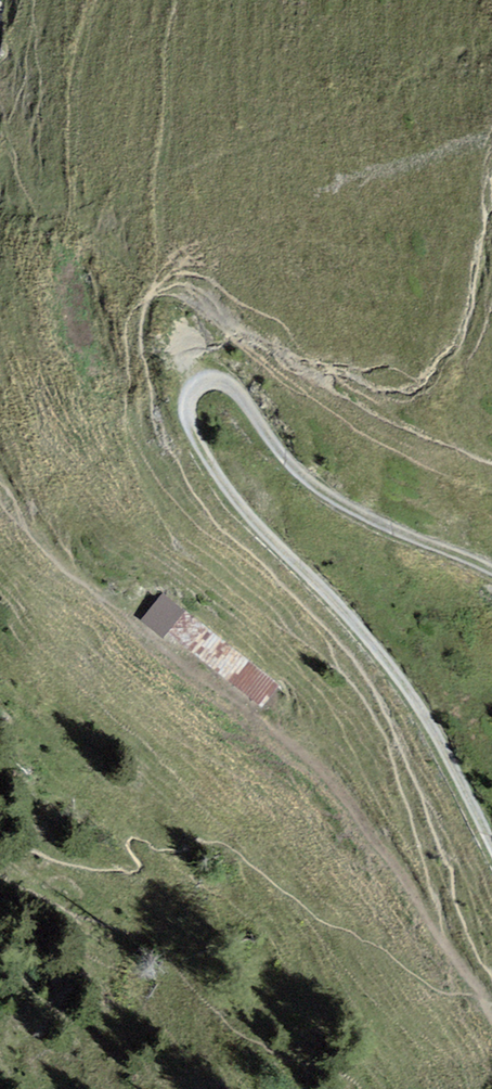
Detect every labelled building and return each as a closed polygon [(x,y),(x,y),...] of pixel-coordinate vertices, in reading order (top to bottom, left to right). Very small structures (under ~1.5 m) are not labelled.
[(275,687),(162,597),(140,624),(254,714),(275,687)]
